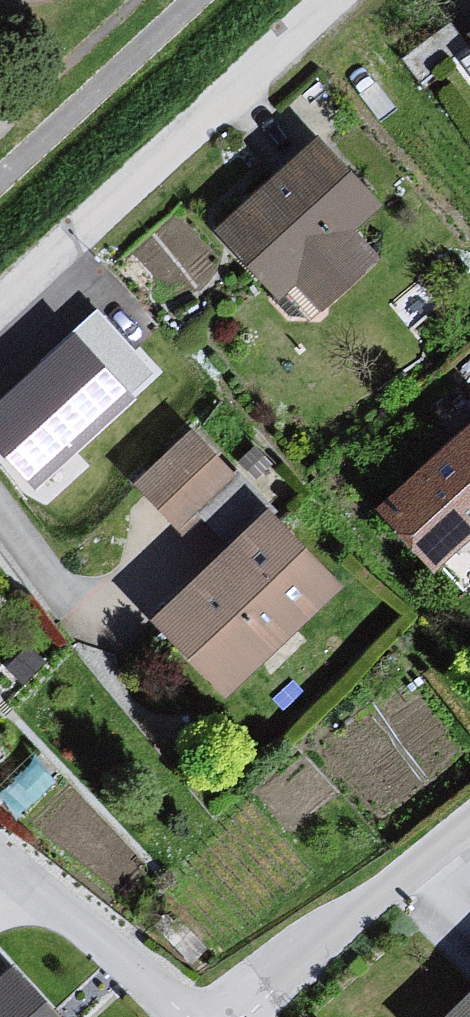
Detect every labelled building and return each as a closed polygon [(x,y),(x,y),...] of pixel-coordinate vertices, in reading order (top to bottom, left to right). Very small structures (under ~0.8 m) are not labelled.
[(453,41),(469,65),(469,30),(453,41)] [(297,141),(193,239),(266,304),(284,289),(308,315),(370,259),(341,237),(370,203),(297,141)] [(0,383),(0,423),(46,463),(132,384),(71,313),(0,383)] [(353,514),(411,578),(466,526),(469,531),(469,410),(353,514)] [(176,433),(119,488),(172,533),(204,505),(223,472),(176,433)] [(249,515),(131,623),(213,705),(332,590),(249,515)] [(431,1016),(469,1016),(469,980),(431,1016)] [(0,985),(0,1016),(35,1016),(0,985)]
